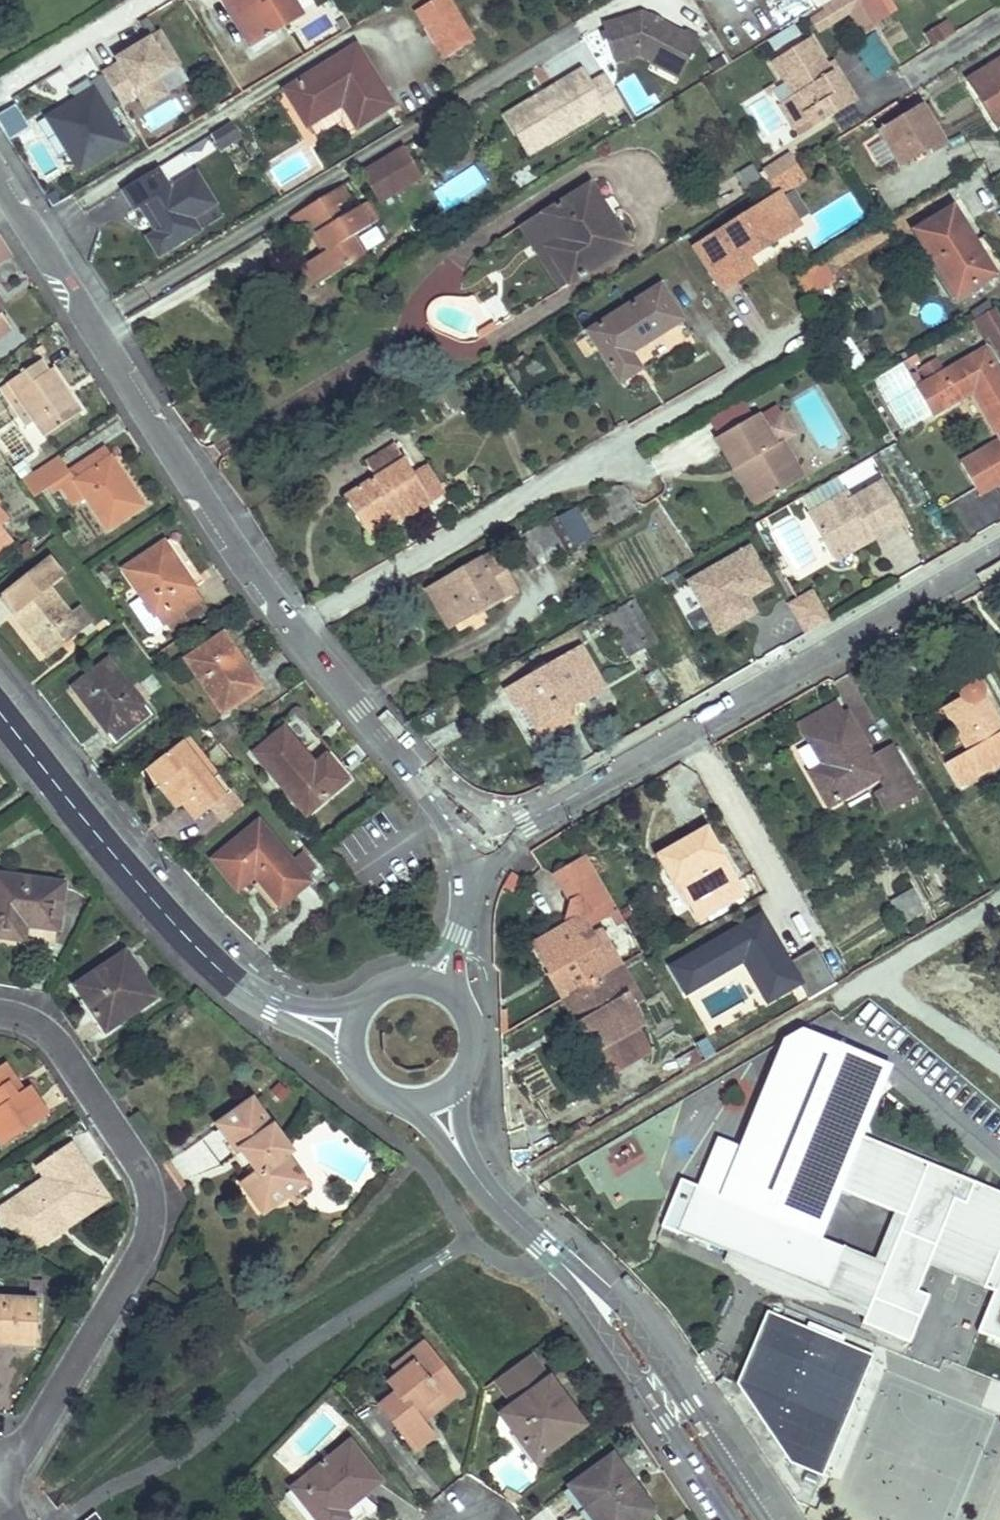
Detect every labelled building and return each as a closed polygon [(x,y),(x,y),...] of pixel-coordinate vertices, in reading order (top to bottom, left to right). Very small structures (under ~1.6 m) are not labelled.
[(301,18),(291,0),(238,0),(239,1),(238,1),(232,4),(255,44),(301,18)] [(448,0),(435,0),(418,10),(447,59),(472,43),(448,0)] [(831,0),(807,0),(805,1),(811,12),(831,0)] [(858,0),(832,0),(824,5),(827,10),(810,20),(816,32),(849,12),(862,36),(875,28),(858,0)] [(640,14),(601,27),(613,64),(636,57),(649,63),(650,63),(652,58),(666,65),(669,58),(683,65),(696,38),(681,31),(679,34),(658,23),(657,23),(655,27),(648,23),(650,19),(640,14)] [(650,19),(648,23),(655,27),(657,23),(658,23),(659,20),(651,16),(650,19)] [(944,40),(936,29),(927,35),(934,46),(944,40)] [(130,57),(102,74),(122,106),(138,95),(146,108),(167,95),(157,77),(179,63),(160,33),(128,53),(130,57)] [(841,88),(827,64),(811,37),(772,60),(793,96),(812,127),(812,128),(857,100),(848,84),(841,88)] [(876,39),(854,53),(872,81),(894,66),(876,39)] [(393,106),(358,48),(286,90),(307,125),(343,104),(357,126),(393,106)] [(117,59),(119,64),(130,57),(128,53),(117,59)] [(676,78),(683,65),(669,58),(666,65),(652,58),(650,63),(649,63),(648,65),(676,78)] [(968,77),(969,77),(974,86),(999,70),(999,58),(968,77)] [(848,84),(833,60),(828,63),(827,64),(841,88),(848,84)] [(974,86),(992,117),(999,113),(999,70),(974,86)] [(587,86),(579,72),(552,88),(555,94),(546,100),(542,93),(502,117),(515,138),(532,127),(543,146),(601,111),(604,116),(621,106),(603,76),(587,86)] [(777,92),(773,84),(763,90),(768,97),(777,92)] [(76,177),(129,147),(93,85),(40,115),(76,177)] [(552,88),(542,93),(546,100),(555,94),(552,88)] [(812,127),(793,96),(792,97),(780,104),(779,105),(797,136),(798,136),(812,128),(812,127)] [(931,153),(946,144),(922,102),(877,129),(899,166),(928,149),(931,153)] [(8,141),(28,129),(13,105),(0,113),(0,128),(8,141)] [(240,137),(230,123),(210,135),(220,150),(240,137)] [(532,127),(515,138),(525,156),(543,146),(532,127)] [(422,178),(405,148),(361,174),(378,203),(422,178)] [(182,152),(156,168),(168,188),(195,172),(182,152)] [(770,181),(796,165),(790,155),(763,171),(770,181)] [(472,164),(433,190),(447,211),(486,184),(472,164)] [(763,183),(752,165),(737,174),(748,193),(763,183)] [(156,168),(121,189),(134,210),(139,207),(146,202),(161,227),(154,232),(166,251),(198,231),(191,219),(214,205),(195,172),(168,188),(156,168)] [(628,242),(612,215),(611,214),(603,201),(592,183),(522,226),(561,289),(594,269),(591,264),(628,242)] [(351,199),(343,185),(342,186),(335,190),(342,202),(343,204),(352,199),(351,199)] [(355,235),(370,227),(360,207),(341,218),(335,208),(343,204),(342,202),(335,190),(292,216),(300,230),(307,225),(312,222),(325,246),(328,250),(323,253),(307,262),(308,265),(317,281),(319,284),(362,259),(350,238),(355,235)] [(783,191),(699,245),(725,286),(757,266),(750,255),(803,222),(783,191)] [(617,212),(609,198),(603,201),(611,214),(612,215),(617,212)] [(146,202),(139,207),(154,232),(161,227),(146,202)] [(191,219),(198,231),(222,217),(214,205),(191,219)] [(983,234),(971,242),(951,209),(915,232),(955,297),(999,269),(999,262),(983,234)] [(328,250),(325,246),(312,222),(307,225),(323,253),(328,250)] [(166,251),(154,232),(146,237),(157,256),(166,251)] [(0,234),(0,260),(12,253),(0,234)] [(366,255),(355,235),(350,238),(362,259),(366,256),(366,255)] [(594,269),(631,246),(628,242),(591,264),(594,269)] [(808,299),(836,281),(833,276),(821,259),(794,276),(808,299)] [(317,281),(308,265),(307,262),(300,266),(312,288),(319,284),(317,281)] [(630,352),(682,320),(662,285),(588,330),(619,382),(620,381),(640,369),(630,352)] [(491,322),(507,315),(497,294),(481,302),(491,322)] [(975,318),(985,335),(989,332),(999,352),(999,313),(996,305),(975,318)] [(0,309),(0,335),(12,326),(0,309)] [(642,368),(692,340),(685,328),(636,357),(642,368)] [(863,366),(847,338),(836,345),(854,372),(863,366)] [(998,374),(994,376),(993,376),(989,369),(990,368),(993,366),(984,349),(923,385),(917,373),(910,377),(917,388),(931,415),(973,390),(999,437),(999,378),(998,374)] [(524,393),(557,372),(545,353),(511,374),(524,393)] [(916,353),(903,361),(906,366),(919,358),(916,353)] [(82,413),(71,395),(70,395),(64,399),(56,388),(57,387),(61,384),(62,383),(53,369),(49,371),(42,361),(1,388),(27,427),(36,421),(46,436),(82,413)] [(998,374),(993,366),(990,368),(989,369),(993,376),(994,376),(998,374)] [(71,395),(62,383),(61,384),(57,387),(56,388),(64,399),(70,395),(71,395)] [(806,480),(784,440),(775,445),(758,415),(717,439),(735,471),(743,466),(744,466),(763,501),(764,502),(806,480)] [(960,461),(975,488),(989,481),(986,474),(986,473),(992,471),(999,485),(999,439),(960,461)] [(432,504),(413,474),(395,444),(365,463),(373,478),(343,497),(365,533),(370,529),(396,513),(402,520),(403,522),(432,504)] [(143,506),(106,449),(69,473),(58,456),(33,473),(21,480),(33,497),(51,487),(52,486),(59,481),(63,487),(74,506),(87,498),(107,530),(143,506)] [(25,462),(13,469),(21,480),(33,473),(25,462)] [(445,495),(427,465),(426,466),(413,474),(432,504),(445,495)] [(763,501),(744,466),(743,466),(735,471),(735,472),(756,507),(764,502),(763,501)] [(992,471),(986,473),(986,474),(989,481),(975,488),(978,493),(980,498),(983,496),(999,487),(999,485),(992,471)] [(63,487),(59,481),(52,486),(51,487),(55,492),(63,487)] [(906,521),(883,482),(852,500),(848,492),(810,513),(831,552),(869,530),(874,538),(875,539),(906,521)] [(9,520),(0,508),(0,528),(9,520)] [(590,537),(574,509),(561,517),(576,544),(590,537)] [(370,542),(403,522),(402,520),(396,513),(370,529),(365,533),(370,541),(370,542)] [(532,569),(576,544),(561,517),(517,542),(532,569)] [(0,530),(0,555),(12,545),(0,530)] [(838,560),(875,539),(874,538),(869,530),(831,552),(832,552),(837,561),(838,560)] [(195,587),(165,540),(123,569),(163,628),(166,625),(171,634),(189,621),(183,613),(202,602),(194,589),(195,587)] [(751,545),(689,580),(718,633),(746,617),(741,609),(743,600),(771,583),(751,545)] [(485,609),(516,590),(494,552),(428,591),(449,626),(483,606),(485,609)] [(69,615),(48,586),(61,576),(49,559),(3,595),(15,611),(12,613),(46,657),(80,630),(69,615)] [(813,588),(790,602),(807,633),(830,619),(813,588)] [(741,609),(746,617),(756,612),(747,597),(743,600),(741,609)] [(656,640),(634,599),(604,616),(627,656),(656,640)] [(189,621),(208,609),(203,602),(202,602),(183,613),(189,621)] [(91,622),(80,606),(69,615),(80,630),(81,629),(91,622)] [(260,687),(222,632),(183,658),(222,715),(260,687)] [(573,719),(567,707),(603,687),(582,649),(546,669),(510,689),(507,691),(528,729),(534,726),(540,737),(573,719)] [(151,715),(109,659),(73,687),(115,742),(151,715)] [(546,669),(544,665),(543,664),(509,683),(508,684),(510,688),(510,689),(546,669)] [(982,687),(982,684),(980,682),(979,680),(978,679),(975,678),(971,677),(968,678),(965,679),(962,681),(960,683),(958,686),(957,689),(957,693),(958,696),(941,706),(966,750),(943,763),(956,787),(999,762),(999,720),(982,687)] [(843,713),(836,702),(799,723),(799,724),(806,736),(807,736),(844,715),(843,713)] [(916,794),(889,747),(871,757),(847,714),(844,715),(807,736),(806,736),(810,743),(797,751),(827,805),(880,776),(886,786),(896,804),(897,805),(916,794)] [(304,814),(347,781),(331,762),(318,771),(317,771),(313,766),(312,765),(284,728),(253,753),(304,814)] [(218,775),(189,736),(183,741),(212,780),(213,779),(218,775)] [(212,780),(183,741),(147,768),(159,784),(160,785),(177,808),(182,804),(194,820),(210,807),(230,791),(218,775),(213,779),(212,780)] [(353,775),(332,749),(331,750),(312,765),(313,766),(317,771),(318,771),(331,762),(347,781),(353,775)] [(159,784),(147,768),(146,769),(141,773),(154,789),(160,785),(159,784)] [(896,804),(886,786),(885,787),(876,792),(886,810),(896,804)] [(230,791),(210,807),(221,822),(242,806),(230,791)] [(308,881),(259,820),(210,858),(236,890),(254,875),(279,906),(308,881)] [(317,835),(307,823),(300,828),(300,829),(310,842),(311,841),(317,835)] [(751,890),(727,844),(717,850),(706,829),(658,856),(673,883),(682,879),(686,887),(682,890),(698,920),(751,890)] [(580,917),(585,926),(594,921),(580,896),(601,883),(586,856),(555,874),(570,901),(579,918),(580,917)] [(63,883),(0,873),(0,934),(22,938),(25,921),(57,927),(63,883)] [(616,909),(601,883),(580,896),(594,921),(609,913),(616,909)] [(896,914),(921,900),(913,888),(889,902),(896,914)] [(579,918),(570,901),(563,927),(579,918)] [(616,909),(609,913),(616,924),(622,920),(616,909)] [(611,971),(594,942),(591,936),(585,926),(580,917),(579,918),(563,927),(532,945),(549,974),(550,974),(557,969),(558,968),(572,993),(587,1019),(579,1025),(578,1025),(607,1076),(638,1058),(624,1035),(634,1029),(635,1029),(642,1025),(630,1006),(611,971)] [(768,974),(742,927),(727,935),(736,949),(727,954),(749,992),(757,988),(758,987),(771,981),(779,995),(800,984),(788,963),(768,974)] [(640,1000),(620,966),(600,931),(599,931),(591,936),(594,942),(611,971),(630,1006),(638,1001),(640,1000)] [(156,998),(126,952),(74,985),(104,1032),(156,998)] [(587,1019),(572,993),(558,968),(557,969),(550,974),(549,974),(563,999),(579,1025),(587,1019)] [(711,1019),(746,1000),(735,981),(700,1000),(711,1019)] [(779,995),(771,981),(758,987),(757,988),(766,1003),(767,1003),(779,995)] [(649,1052),(635,1029),(634,1029),(624,1035),(638,1058),(648,1053),(649,1052)] [(681,1180),(662,1227),(677,1233),(678,1232),(827,1291),(845,1248),(812,1235),(831,1186),(894,1212),(874,1260),(887,1265),(869,1308),(864,1321),(862,1326),(909,1346),(929,1297),(918,1292),(928,1266),(994,1292),(978,1332),(999,1341),(999,1194),(855,1131),(877,1077),(842,1062),(819,1038),(787,1056),(747,1153),(715,1140),(696,1186),(681,1180)] [(682,1072),(700,1061),(698,1059),(693,1051),(675,1061),(682,1072)] [(30,1086),(24,1090),(13,1097),(12,1097),(5,1086),(17,1079),(6,1063),(0,1068),(0,1141),(2,1144),(48,1114),(30,1086)] [(13,1097),(24,1090),(17,1079),(5,1086),(12,1097),(13,1097)] [(285,1154),(290,1150),(273,1125),(271,1127),(252,1100),(217,1125),(228,1141),(232,1138),(250,1164),(256,1172),(256,1173),(242,1182),(254,1201),(262,1212),(279,1200),(289,1193),(295,1189),(291,1182),(300,1175),(285,1154)] [(38,1165),(47,1177),(0,1209),(0,1214),(6,1223),(42,1244),(59,1232),(55,1226),(59,1218),(104,1189),(72,1142),(38,1165)] [(305,1183),(300,1175),(291,1182),(295,1189),(305,1183)] [(55,1226),(59,1232),(110,1198),(104,1189),(59,1218),(55,1226)] [(302,1199),(295,1189),(289,1193),(294,1200),(296,1203),(302,1199)] [(887,1265),(845,1248),(827,1291),(869,1308),(887,1265)] [(869,1308),(726,1251),(721,1263),(731,1272),(751,1286),(773,1297),(797,1303),(826,1306),(844,1311),(864,1321),(869,1308)] [(641,1289),(627,1275),(627,1276),(621,1281),(636,1295),(636,1294),(641,1289)] [(38,1298),(0,1296),(0,1340),(35,1343),(38,1298)] [(769,1312),(736,1390),(808,1497),(822,1502),(832,1478),(824,1474),(873,1356),(769,1312)] [(433,1355),(423,1343),(393,1367),(399,1375),(414,1363),(418,1367),(433,1355)] [(427,1409),(457,1385),(433,1355),(418,1367),(414,1363),(399,1375),(389,1382),(398,1393),(381,1407),(416,1451),(434,1436),(423,1423),(422,1422),(414,1413),(424,1405),(427,1409)] [(585,1425),(552,1378),(500,1415),(534,1462),(585,1425)] [(423,1423),(462,1391),(457,1385),(427,1409),(424,1405),(414,1413),(422,1422),(423,1423)] [(381,1481),(351,1442),(309,1476),(314,1483),(315,1484),(299,1496),(318,1519),(348,1519),(349,1519),(342,1510),(364,1493),(381,1481)] [(614,1454),(568,1487),(584,1508),(590,1504),(601,1519),(643,1519),(655,1511),(614,1454)] [(299,1496),(315,1484),(314,1483),(309,1476),(293,1488),(299,1496)]
